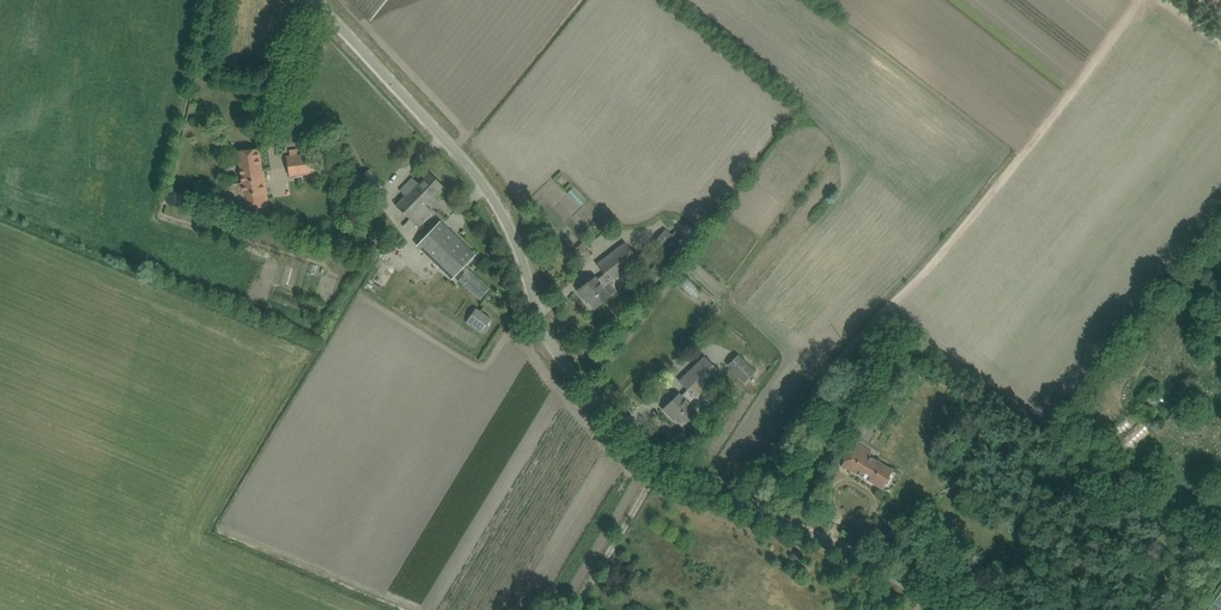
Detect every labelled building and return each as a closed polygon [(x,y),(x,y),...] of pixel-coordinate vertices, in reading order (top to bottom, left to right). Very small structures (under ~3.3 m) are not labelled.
[(230,58),(229,66),(236,67),(238,59),(230,58)] [(268,206),(263,170),(260,171),(258,149),(238,151),(242,182),(221,185),(224,211),(233,210),(235,219),(243,218),(242,209),(268,206)] [(286,157),(289,174),(301,174),(323,172),(321,153),(298,155),(297,149),(289,150),(290,156),(286,157)] [(368,195),(371,193),(381,186),(369,169),(359,176),(356,178),(368,195)] [(418,227),(424,220),(432,212),(425,205),(443,186),(428,172),(418,183),(412,178),(404,186),(400,191),(405,196),(396,206),(418,227)] [(577,190),(572,195),(584,208),(589,203),(577,190)] [(418,242),(446,270),(452,277),(475,255),(440,221),(418,242)] [(665,256),(679,241),(683,236),(676,230),(672,234),(665,228),(651,244),(665,256)] [(595,277),(578,290),(583,298),(585,296),(594,308),(603,300),(609,296),(617,290),(610,281),(637,259),(634,254),(625,242),(606,256),(597,264),(604,274),(597,279),(595,277)] [(582,243),(576,247),(580,252),(580,254),(584,251),(588,256),(590,254),(583,245),(582,243)] [(661,281),(668,270),(660,266),(654,277),(661,281)] [(457,280),(480,300),(490,288),(467,268),(457,280)] [(681,284),(699,302),(706,295),(688,277),(681,284)] [(482,333),(491,319),(475,308),(469,318),(466,322),(482,333)] [(681,425),(690,416),(697,410),(689,401),(721,370),(706,354),(692,367),(679,381),(688,390),(681,396),(678,394),(663,409),(670,416),(671,414),(681,425)] [(738,355),(727,365),(743,382),(754,372),(738,355)] [(1147,399),(1157,410),(1167,401),(1157,390),(1147,399)] [(1138,449),(1155,432),(1143,421),(1127,438),(1138,449)] [(881,488),(887,477),(892,469),(868,456),(870,452),(855,443),(842,465),(881,488)] [(1208,609),(1220,609),(1220,591),(1208,609)]
